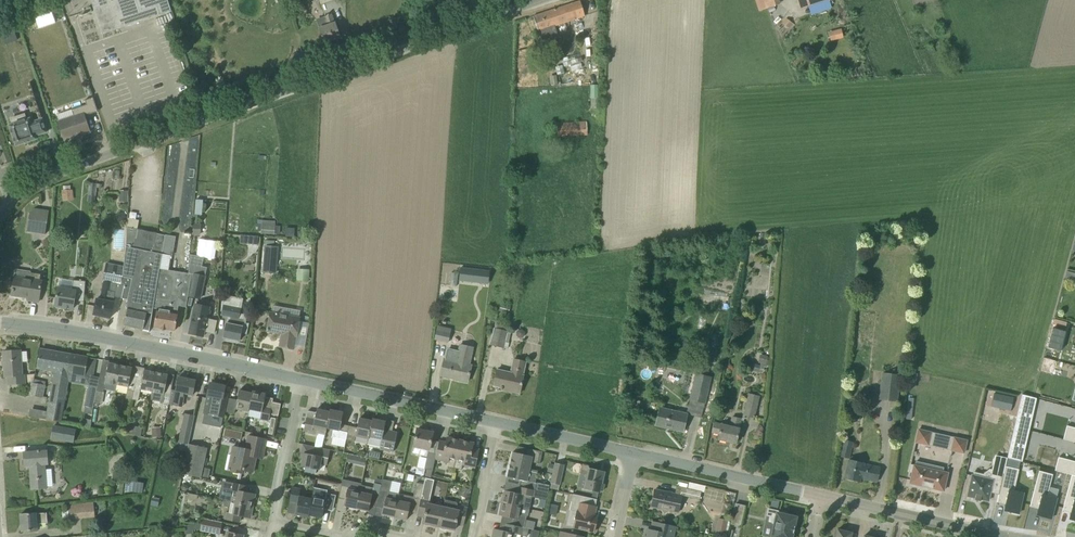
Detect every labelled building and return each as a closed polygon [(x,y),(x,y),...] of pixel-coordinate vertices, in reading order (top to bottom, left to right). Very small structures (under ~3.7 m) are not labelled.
[(160,15),(171,11),(168,0),(141,0),(144,11),(142,11),(143,16),(141,17),(136,0),(97,0),(99,4),(93,6),(102,34),(160,15)] [(756,9),(777,5),(777,0),(754,0),(756,9)] [(800,8),(825,0),(798,0),(800,8)] [(533,16),(541,40),(558,35),(555,26),(585,16),(580,1),(533,16)] [(324,43),(340,37),(336,23),(334,24),(331,14),(325,17),(328,26),(320,29),(324,43)] [(786,18),(782,23),(787,28),(792,22),(786,18)] [(831,41),(843,38),(841,29),(828,32),(831,41)] [(14,30),(8,32),(11,42),(18,40),(14,30)] [(25,52),(12,56),(19,74),(31,70),(25,52)] [(581,57),(577,58),(563,63),(564,66),(570,65),(571,67),(581,64),(580,61),(582,61),(581,57)] [(558,84),(557,75),(550,76),(551,85),(558,84)] [(591,85),(591,99),(599,98),(598,85),(591,85)] [(58,121),(65,140),(74,137),(74,136),(80,134),(80,135),(90,132),(84,115),(89,114),(90,114),(98,111),(93,97),(85,100),(86,104),(71,109),(74,116),(58,121)] [(13,124),(9,125),(16,146),(37,139),(36,136),(47,132),(42,118),(31,122),(30,118),(26,119),(24,114),(11,119),(13,124)] [(586,121),(555,123),(556,136),(587,134),(586,121)] [(97,185),(102,186),(103,182),(97,181),(90,181),(88,202),(96,202),(97,185)] [(62,189),(63,201),(73,200),(72,188),(62,189)] [(120,190),(119,201),(128,202),(129,191),(120,190)] [(196,199),(195,215),(197,215),(202,215),(203,200),(196,199)] [(35,208),(31,211),(27,232),(45,235),(48,217),(49,210),(35,208)] [(123,212),(118,214),(122,221),(127,219),(123,212)] [(193,222),(193,234),(200,235),(201,223),(193,222)] [(261,223),(261,233),(275,234),(280,234),(280,225),(275,225),(275,224),(261,223)] [(153,307),(154,307),(160,267),(165,234),(156,232),(153,252),(134,248),(138,229),(127,227),(126,246),(124,266),(121,283),(124,284),(124,285),(121,284),(120,297),(128,299),(126,307),(128,307),(124,325),(143,329),(144,327),(150,329),(153,307)] [(249,235),(248,244),(257,245),(258,236),(249,235)] [(186,307),(188,297),(192,274),(189,273),(188,273),(169,269),(171,255),(173,255),(176,238),(165,236),(160,267),(154,307),(158,308),(154,327),(174,331),(179,306),(186,307)] [(54,240),(53,244),(55,247),(59,248),(62,246),(63,243),(61,239),(57,238),(54,240)] [(262,246),(260,267),(260,275),(263,276),(263,272),(273,273),(274,268),(275,247),(262,246)] [(189,264),(189,273),(192,274),(188,297),(201,299),(206,275),(204,275),(200,274),(202,266),(204,257),(191,255),(189,264)] [(121,283),(124,266),(108,262),(104,280),(121,283)] [(15,270),(12,295),(28,298),(28,300),(39,302),(42,281),(40,280),(41,274),(15,270)] [(1074,275),(1074,273),(1067,271),(1065,278),(1074,280),(1074,275)] [(452,272),(450,285),(456,286),(458,273),(452,272)] [(115,296),(120,297),(121,284),(104,280),(100,299),(97,298),(93,314),(110,318),(114,301),(115,296)] [(72,290),(58,288),(55,306),(73,309),(75,300),(84,302),(85,281),(73,281),(72,290)] [(724,302),(723,309),(730,310),(732,297),(728,297),(728,303),(724,302)] [(224,338),(231,339),(231,341),(238,342),(238,341),(240,341),(241,333),(246,334),(247,335),(248,327),(249,323),(248,324),(247,323),(249,315),(240,313),(239,313),(240,309),(238,309),(239,301),(232,299),(231,303),(225,302),(224,306),(222,315),(228,316),(224,338)] [(211,311),(210,310),(211,306),(204,305),(195,303),(193,316),(189,333),(203,336),(204,332),(215,334),(218,320),(210,319),(211,311)] [(501,304),(499,311),(508,314),(510,307),(501,304)] [(286,324),(299,326),(300,318),(270,313),(267,331),(282,334),(281,339),(284,339),(286,324)] [(507,331),(509,325),(496,322),(490,345),(503,348),(505,341),(509,342),(512,332),(507,331)] [(297,336),(299,326),(286,324),(284,339),(281,339),(279,347),(294,349),(296,336),(297,336)] [(435,324),(431,338),(445,342),(449,328),(435,324)] [(1052,328),(1047,347),(1060,351),(1065,331),(1052,328)] [(518,329),(516,332),(516,335),(519,338),(523,337),(525,334),(525,331),(522,329),(518,329)] [(444,359),(440,376),(468,382),(471,365),(469,364),(472,348),(459,345),(458,351),(448,349),(445,360),(444,359)] [(61,422),(69,374),(68,373),(71,354),(41,349),(38,369),(55,372),(46,419),(61,422)] [(24,375),(22,375),(21,350),(3,351),(5,377),(8,377),(9,385),(25,383),(24,375)] [(690,400),(705,403),(706,403),(711,377),(707,376),(711,357),(713,352),(702,350),(697,375),(695,375),(689,400),(690,400)] [(68,373),(69,374),(93,378),(96,359),(88,357),(71,354),(68,373)] [(766,366),(768,356),(759,355),(758,363),(760,363),(760,365),(766,366)] [(97,387),(97,391),(102,392),(103,392),(104,389),(116,391),(121,365),(109,363),(109,361),(103,359),(99,377),(97,387)] [(510,372),(497,370),(493,386),(501,387),(501,389),(502,390),(503,388),(507,389),(507,391),(520,394),(524,375),(522,375),(525,362),(513,360),(510,372)] [(749,363),(748,369),(763,373),(764,367),(749,363)] [(126,399),(132,400),(137,377),(131,376),(132,367),(121,365),(116,391),(127,393),(126,399)] [(141,389),(152,391),(153,392),(156,372),(144,370),(143,378),(137,377),(132,400),(139,401),(141,389)] [(150,399),(151,399),(163,402),(164,397),(170,398),(171,389),(172,384),(166,383),(168,375),(156,372),(153,392),(152,391),(150,399)] [(881,372),(879,400),(897,401),(900,374),(881,372)] [(176,390),(171,389),(170,398),(168,404),(183,407),(185,394),(193,395),(196,380),(179,377),(176,390)] [(43,398),(45,386),(32,383),(29,395),(43,398)] [(227,393),(224,393),(225,386),(210,383),(207,396),(208,396),(202,424),(221,427),(227,393)] [(88,386),(84,407),(93,408),(94,402),(97,391),(97,387),(88,386)] [(248,412),(249,409),(252,393),(239,390),(237,400),(229,398),(226,412),(235,414),(236,409),(248,412)] [(262,412),(260,419),(269,421),(270,414),(279,416),(281,404),(273,402),(273,398),(265,396),(266,394),(253,391),(252,393),(249,409),(262,412)] [(989,392),(986,406),(996,408),(997,404),(1001,404),(1003,395),(989,392)] [(760,396),(749,393),(743,415),(754,418),(760,396)] [(1022,394),(1014,428),(1029,432),(1036,398),(1022,394)] [(854,408),(846,410),(848,420),(856,418),(854,408)] [(325,435),(327,428),(326,428),(330,412),(317,409),(316,412),(308,411),(307,417),(304,430),(308,431),(308,433),(318,435),(318,434),(325,435)] [(332,436),(346,439),(349,426),(341,424),(343,412),(330,409),(330,412),(326,428),(327,428),(333,429),(332,436)] [(687,415),(660,409),(656,425),(683,431),(687,415)] [(723,423),(715,422),(712,432),(719,434),(718,439),(736,443),(739,428),(738,428),(741,417),(732,415),(731,423),(724,422),(723,423)] [(83,418),(82,425),(90,427),(92,420),(83,418)] [(349,426),(346,439),(354,441),(355,437),(368,439),(369,437),(372,421),(359,418),(357,428),(349,426)] [(372,421),(369,437),(368,439),(367,444),(380,447),(380,449),(394,453),(397,436),(398,432),(384,429),(386,421),(373,419),(372,421)] [(189,443),(192,427),(182,425),(179,441),(181,442),(189,443)] [(51,439),(62,441),(73,443),(75,430),(64,428),(54,426),(51,439)] [(1065,426),(1061,440),(1074,443),(1074,429),(1065,426)] [(153,438),(161,437),(160,427),(152,427),(153,438)] [(225,428),(223,435),(241,439),(243,432),(225,428)] [(929,446),(932,432),(918,428),(914,443),(929,446)] [(1014,428),(1007,458),(1022,462),(1029,432),(1014,428)] [(436,454),(429,452),(428,452),(429,449),(429,450),(433,433),(417,429),(413,446),(412,454),(427,457),(425,469),(433,470),(435,459),(436,454)] [(233,446),(228,470),(244,473),(245,470),(253,472),(256,457),(263,459),(267,439),(248,435),(246,449),(233,446)] [(439,441),(436,454),(435,459),(449,462),(450,458),(456,459),(460,440),(447,437),(446,442),(439,441)] [(474,443),(460,440),(456,459),(454,468),(461,469),(462,465),(475,468),(479,450),(472,448),(474,443)] [(852,442),(844,440),(840,456),(848,458),(852,442)] [(189,443),(182,473),(200,477),(206,447),(189,443)] [(327,465),(328,457),(330,450),(303,444),(300,458),(303,459),(301,466),(306,467),(314,469),(320,470),(321,464),(327,465)] [(513,452),(510,465),(530,469),(531,462),(538,464),(540,451),(528,448),(526,455),(513,452)] [(31,488),(47,487),(45,464),(48,464),(47,451),(24,452),(25,466),(30,465),(31,488)] [(366,458),(358,456),(356,464),(365,466),(366,458)] [(1057,459),(1054,472),(1074,477),(1074,463),(1057,459)] [(880,468),(849,460),(845,478),(859,481),(860,478),(877,482),(880,468)] [(551,482),(551,483),(550,489),(558,490),(560,484),(562,476),(564,465),(555,463),(555,465),(553,473),(551,482)] [(589,466),(587,465),(582,464),(580,473),(587,475),(584,489),(593,490),(598,492),(600,492),(601,490),(603,491),(604,484),(602,484),(605,472),(589,469),(589,466)] [(910,464),(909,472),(912,473),(910,483),(912,484),(911,485),(917,487),(917,485),(943,491),(948,473),(930,469),(930,467),(924,466),(924,467),(910,464)] [(530,469),(510,465),(507,477),(521,480),(519,486),(520,487),(532,489),(534,482),(535,483),(538,471),(530,469)] [(985,473),(985,474),(984,478),(973,475),(972,475),(967,496),(975,498),(974,500),(980,501),(981,499),(988,501),(990,493),(999,494),(1003,474),(989,471),(985,473)] [(1004,512),(1002,518),(1017,521),(1022,500),(1012,498),(1017,477),(1003,474),(999,494),(995,510),(1004,512)] [(1037,477),(1029,513),(1038,515),(1036,521),(1051,525),(1056,503),(1046,501),(1051,480),(1037,477)] [(1071,515),(1070,521),(1074,522),(1074,478),(1071,477),(1063,513),(1071,515)] [(370,505),(377,506),(381,484),(382,480),(375,478),(373,487),(361,485),(360,492),(356,508),(369,511),(370,505)] [(423,523),(439,526),(443,507),(431,504),(431,501),(429,500),(434,480),(425,478),(424,484),(420,502),(417,514),(417,515),(424,517),(423,523)] [(344,506),(356,508),(360,492),(361,485),(362,483),(343,479),(339,498),(345,499),(344,506)] [(382,514),(395,517),(398,500),(399,498),(400,494),(389,492),(392,481),(383,479),(381,484),(377,506),(383,508),(382,514)] [(412,497),(411,500),(420,502),(424,484),(416,482),(413,497),(412,497)] [(225,500),(253,506),(256,494),(246,492),(247,486),(233,483),(231,490),(234,490),(233,496),(226,495),(225,500)] [(465,498),(470,490),(462,486),(458,494),(465,498)] [(295,514),(309,517),(309,515),(312,499),(299,496),(301,489),(292,487),(289,501),(298,503),(295,514)] [(504,490),(502,503),(528,508),(531,496),(547,499),(548,492),(532,489),(520,487),(519,493),(504,490)] [(682,495),(674,494),(655,489),(651,507),(663,509),(666,514),(670,511),(679,513),(682,495)] [(687,489),(685,496),(700,499),(701,492),(687,489)] [(312,499),(309,515),(322,518),(324,508),(332,510),(335,495),(326,494),(325,499),(313,497),(312,499)] [(574,527),(573,527),(594,532),(598,516),(595,515),(597,507),(595,506),(596,500),(597,500),(597,499),(592,498),(581,496),(577,511),(577,512),(570,511),(567,525),(574,527)] [(152,497),(150,505),(158,507),(160,499),(156,498),(152,497)] [(226,513),(225,519),(239,522),(241,516),(251,518),(253,506),(225,500),(224,506),(230,507),(229,513),(226,513)] [(409,512),(411,503),(398,500),(395,517),(407,520),(409,512)] [(95,516),(93,502),(68,505),(69,510),(62,511),(63,519),(70,519),(70,520),(95,516)] [(528,508),(502,503),(499,515),(502,516),(513,518),(512,525),(523,527),(529,528),(530,529),(532,521),(525,519),(528,508)] [(741,526),(745,506),(735,504),(731,524),(741,526)] [(456,510),(443,507),(439,526),(455,530),(456,524),(464,525),(468,508),(457,505),(456,510)] [(779,511),(768,509),(767,515),(773,517),(772,523),(775,523),(771,536),(792,536),(792,533),(793,533),(795,526),(794,526),(796,517),(786,515),(787,513),(779,511)] [(36,513),(20,514),(22,531),(37,530),(37,523),(47,522),(47,520),(46,513),(36,513)] [(201,529),(201,530),(220,534),(222,522),(203,519),(202,524),(201,529)] [(675,526),(653,521),(651,530),(648,530),(647,536),(645,536),(664,536),(673,536),(675,526)] [(499,530),(494,529),(492,536),(521,536),(521,535),(527,536),(529,528),(523,527),(512,525),(506,523),(504,531),(499,530)] [(725,535),(727,527),(717,525),(716,533),(725,535)]
